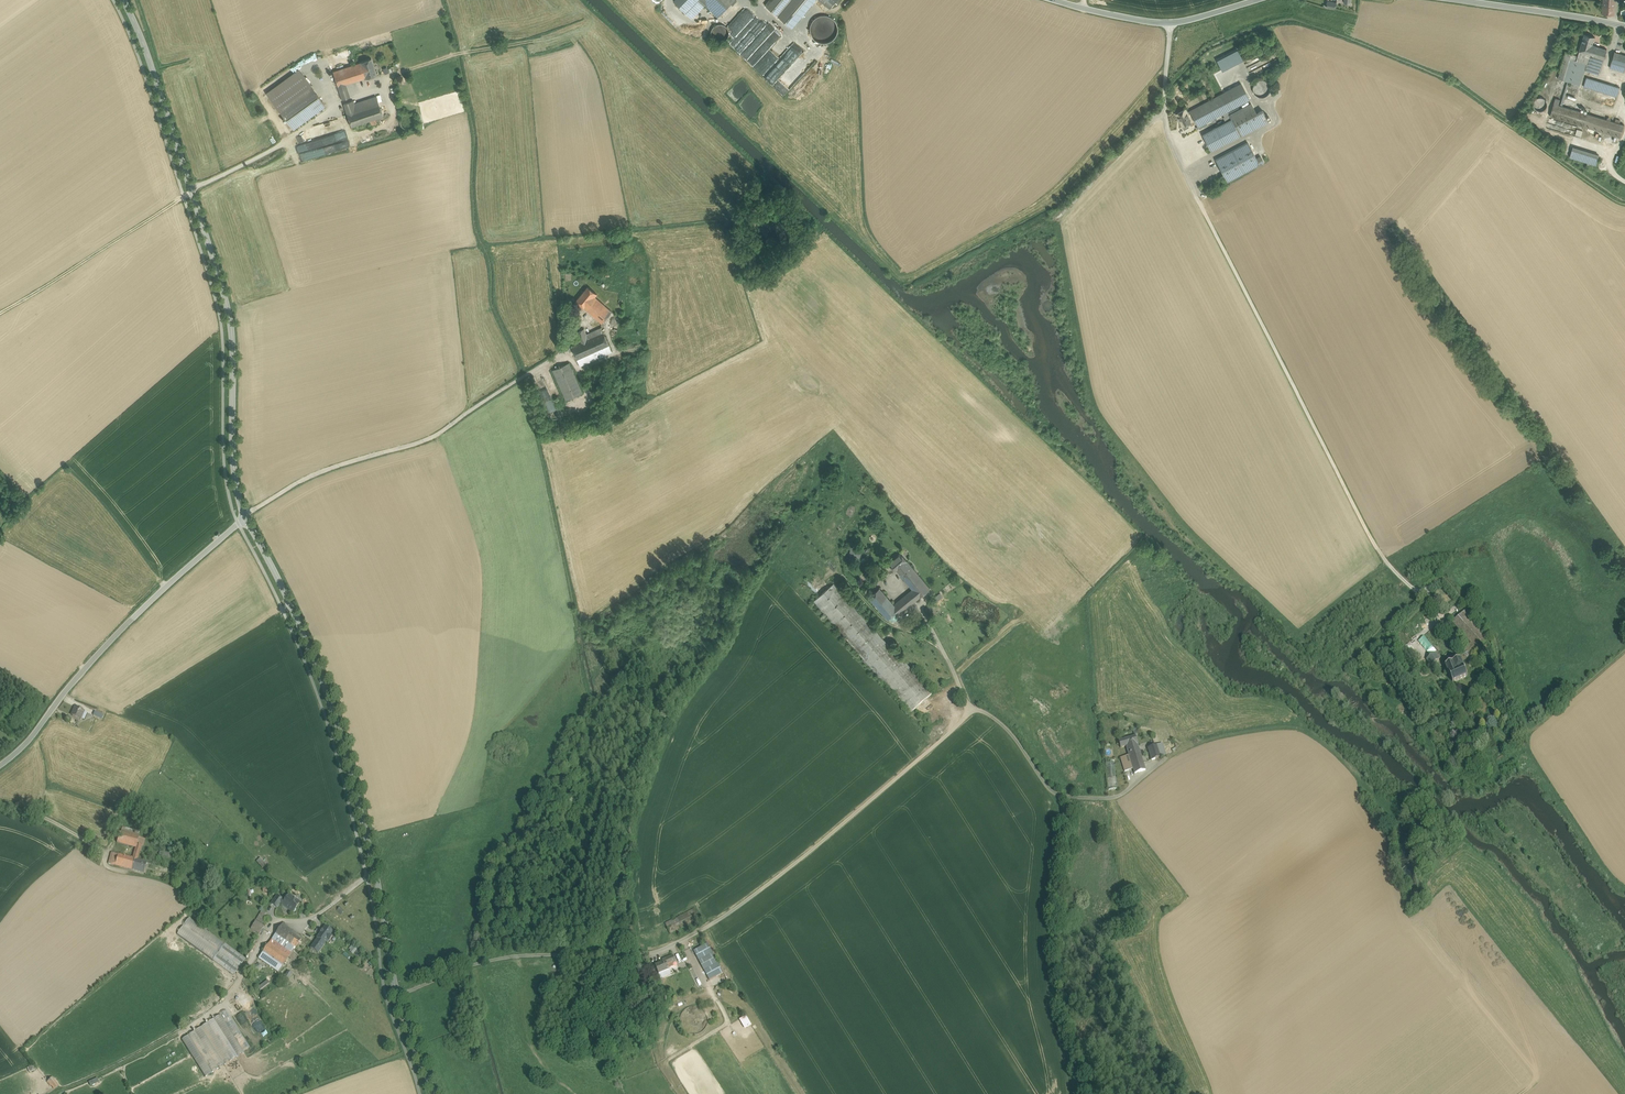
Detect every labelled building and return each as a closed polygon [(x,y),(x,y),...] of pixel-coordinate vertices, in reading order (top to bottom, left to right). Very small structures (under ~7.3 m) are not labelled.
[(673,0),(685,12),(697,0),(673,0)] [(718,17),(735,0),(701,0),(718,17)] [(765,5),(778,16),(791,0),(769,0),(765,5)] [(778,16),(792,27),(815,0),(791,0),(778,16)] [(1336,2),(1328,1),(1326,7),(1335,9),(1336,2)] [(1615,2),(1604,1),(1603,14),(1614,14),(1614,7),(1615,7),(1615,2)] [(744,8),(727,26),(732,30),(748,13),(744,8)] [(732,30),(729,33),(734,38),(754,15),(750,11),(748,13),(732,30)] [(734,38),(729,43),(734,47),(759,20),(754,15),(734,38)] [(838,40),(836,15),(811,17),(813,42),(838,40)] [(759,20),(734,47),(740,53),(768,22),(759,20)] [(768,22),(740,53),(746,60),(776,28),(768,22)] [(728,36),(729,33),(728,29),(726,26),(723,24),(720,24),(716,24),(713,26),(712,29),(711,33),(712,36),(714,39),(717,41),(720,42),(723,41),(726,39),(728,36)] [(776,28),(746,60),(753,66),(781,36),(776,28)] [(1595,37),(1584,33),(1579,51),(1589,54),(1592,45),(1595,37)] [(794,42),(781,36),(753,66),(762,76),(794,42)] [(1607,49),(1592,45),(1589,54),(1604,59),(1607,49)] [(1239,49),(1217,59),(1222,70),(1244,60),(1239,49)] [(1589,54),(1579,51),(1578,55),(1576,60),(1578,61),(1587,64),(1601,68),(1604,59),(1589,54)] [(1578,55),(1566,52),(1558,79),(1568,81),(1574,60),(1576,60),(1578,55)] [(1614,52),(1611,61),(1624,66),(1624,55),(1614,52)] [(801,71),(806,70),(806,63),(808,63),(807,59),(805,59),(805,53),(799,54),(799,57),(800,57),(801,63),(801,62),(802,67),(801,67),(801,71)] [(371,58),(360,62),(365,78),(377,75),(371,58)] [(1587,64),(1578,61),(1570,82),(1580,85),(1585,70),(1587,64)] [(1611,61),(1610,67),(1624,72),(1624,70),(1624,66),(1611,61)] [(360,62),(332,72),(338,89),(345,87),(345,84),(352,82),(354,81),(365,78),(360,62)] [(1601,68),(1587,64),(1585,70),(1599,74),(1601,68)] [(310,84),(299,70),(267,93),(277,108),(310,84)] [(1620,87),(1586,77),(1584,87),(1617,97),(1620,87)] [(1270,92),(1270,88),(1270,85),(1268,82),(1265,80),(1261,80),(1258,80),(1255,82),(1253,85),(1253,89),(1253,92),(1255,95),(1258,97),(1262,97),(1265,97),(1268,95),(1270,92)] [(310,84),(277,108),(293,129),(325,106),(310,84)] [(1190,111),(1192,116),(1198,126),(1221,114),(1225,112),(1250,99),(1241,84),(1190,111)] [(345,87),(338,89),(342,100),(348,97),(345,87)] [(376,96),(354,103),(356,110),(378,103),(378,101),(376,96)] [(1547,107),(1548,104),(1547,101),(1546,99),(1543,97),(1540,97),(1537,97),(1535,99),(1534,101),(1533,104),(1534,107),(1535,109),(1538,111),(1540,111),(1543,111),(1546,109),(1547,107)] [(353,100),(343,104),(346,113),(356,110),(354,103),(353,100)] [(356,110),(346,113),(351,127),(383,116),(382,116),(379,107),(378,103),(356,110)] [(1584,127),(1588,114),(1554,103),(1550,116),(1584,127)] [(1251,104),(1229,115),(1231,119),(1240,136),(1268,121),(1262,110),(1256,113),(1251,104)] [(1185,109),(1176,113),(1183,126),(1191,121),(1189,117),(1192,116),(1190,111),(1187,112),(1185,109)] [(1226,122),(1202,134),(1211,151),(1240,136),(1231,119),(1229,115),(1228,112),(1225,113),(1225,112),(1221,114),(1226,122)] [(1624,125),(1588,114),(1584,127),(1620,137),(1624,125)] [(383,116),(351,127),(352,131),(384,121),(383,116)] [(305,161),(348,148),(343,130),(338,119),(314,126),(297,136),(305,161)] [(1583,128),(1549,119),(1547,128),(1580,138),(1583,128)] [(1247,142),(1215,159),(1227,182),(1264,162),(1260,156),(1256,158),(1247,142)] [(1598,158),(1572,150),(1570,157),(1596,165),(1598,158)] [(588,286),(576,301),(584,307),(595,297),(597,294),(588,286)] [(584,307),(583,307),(602,323),(612,311),(595,297),(584,307)] [(602,327),(586,334),(587,334),(588,338),(603,331),(602,327)] [(584,328),(575,332),(577,337),(579,342),(588,338),(587,334),(586,334),(584,328)] [(577,359),(604,347),(609,344),(603,331),(588,338),(579,342),(571,346),(577,359)] [(577,337),(571,339),(571,344),(571,346),(579,342),(577,337)] [(604,347),(577,359),(580,365),(607,354),(604,347)] [(569,362),(552,370),(566,400),(583,392),(569,362)] [(604,380),(604,378),(604,375),(602,372),(599,371),(596,370),(594,371),(591,372),(589,375),(589,378),(589,381),(591,383),(594,385),(597,385),(600,385),(602,383),(604,380)] [(852,548),(850,556),(860,558),(862,551),(852,548)] [(907,561),(900,553),(888,563),(895,571),(896,570),(899,573),(910,564),(907,561)] [(919,575),(910,564),(899,573),(912,589),(908,593),(901,598),(908,606),(930,588),(919,575)] [(934,585),(923,572),(919,575),(930,588),(934,585)] [(932,695),(834,582),(814,600),(911,713),(932,695)] [(889,591),(883,584),(879,588),(885,595),(889,591)] [(885,595),(879,588),(869,597),(887,619),(898,610),(885,595)] [(901,598),(897,601),(889,591),(885,595),(898,610),(900,613),(908,606),(901,598)] [(1489,641),(1465,613),(1454,623),(1471,642),(1457,654),(1465,663),(1489,641)] [(1435,653),(1423,638),(1419,641),(1431,657),(1435,653)] [(1431,657),(1427,660),(1432,667),(1440,660),(1435,653),(1431,657)] [(1460,661),(1453,664),(1446,667),(1453,683),(1468,677),(1460,661)] [(87,713),(75,707),(71,716),(81,720),(81,719),(84,720),(87,713)] [(1135,737),(1119,742),(1121,748),(1126,746),(1128,753),(1139,750),(1138,746),(1135,737)] [(1113,744),(1104,745),(1108,790),(1117,789),(1113,744)] [(1157,745),(1148,748),(1151,760),(1161,757),(1159,753),(1157,745)] [(1139,750),(1128,753),(1129,755),(1133,769),(1135,774),(1146,770),(1139,750)] [(1129,755),(1120,758),(1125,772),(1133,769),(1129,755)] [(125,827),(124,831),(139,835),(140,831),(125,827)] [(139,837),(120,832),(117,843),(136,848),(137,844),(139,837)] [(145,839),(139,837),(137,844),(142,846),(141,846),(143,846),(145,839)] [(133,857),(133,858),(135,859),(137,859),(141,846),(142,846),(137,844),(136,848),(133,857)] [(118,854),(112,853),(108,864),(115,866),(118,854)] [(131,858),(118,854),(115,866),(132,870),(135,859),(133,858),(131,858)] [(260,857),(256,861),(262,868),(267,864),(260,857)] [(137,859),(135,859),(132,870),(144,873),(147,862),(137,859)] [(300,903),(289,895),(284,901),(282,905),(293,912),(295,912),(296,910),(296,909),(296,908),(300,903)] [(284,901),(277,896),(271,904),(277,908),(280,903),(282,905),(284,901)] [(695,909),(665,924),(670,934),(700,919),(695,909)] [(264,926),(256,921),(251,929),(259,934),(264,926)] [(303,938),(283,924),(274,935),(294,950),(303,938)] [(325,926),(322,930),(320,933),(316,938),(317,939),(325,944),(324,943),(326,940),(329,942),(332,937),(330,935),(333,932),(325,926)] [(294,950),(274,935),(271,940),(291,954),(294,950)] [(325,944),(317,939),(310,948),(318,954),(325,944)] [(291,954),(271,940),(269,943),(288,957),(291,954)] [(288,957),(269,943),(262,953),(282,966),(288,957)] [(352,944),(348,951),(353,954),(358,947),(352,944)] [(723,973),(708,944),(694,951),(709,981),(716,977),(723,973)] [(245,959),(225,945),(214,961),(233,975),(245,959)] [(282,966),(262,953),(258,958),(278,972),(282,966)] [(673,956),(664,960),(665,962),(667,964),(672,962),(672,964),(676,962),(673,956)] [(667,964),(665,962),(663,963),(656,966),(661,979),(671,975),(668,968),(667,964)] [(288,971),(284,977),(288,980),(292,974),(288,971)] [(723,973),(716,977),(720,983),(727,980),(723,973)] [(267,980),(257,986),(260,990),(270,983),(267,980)] [(246,1012),(250,1018),(256,1014),(252,1008),(246,1012)] [(221,1015),(182,1038),(204,1076),(250,1049),(233,1020),(226,1024),(221,1015)] [(746,1016),(741,1019),(747,1028),(751,1026),(746,1016)] [(52,1077),(47,1082),(55,1090),(60,1085),(52,1077)] [(89,1082),(91,1087),(99,1083),(97,1078),(89,1082)]
